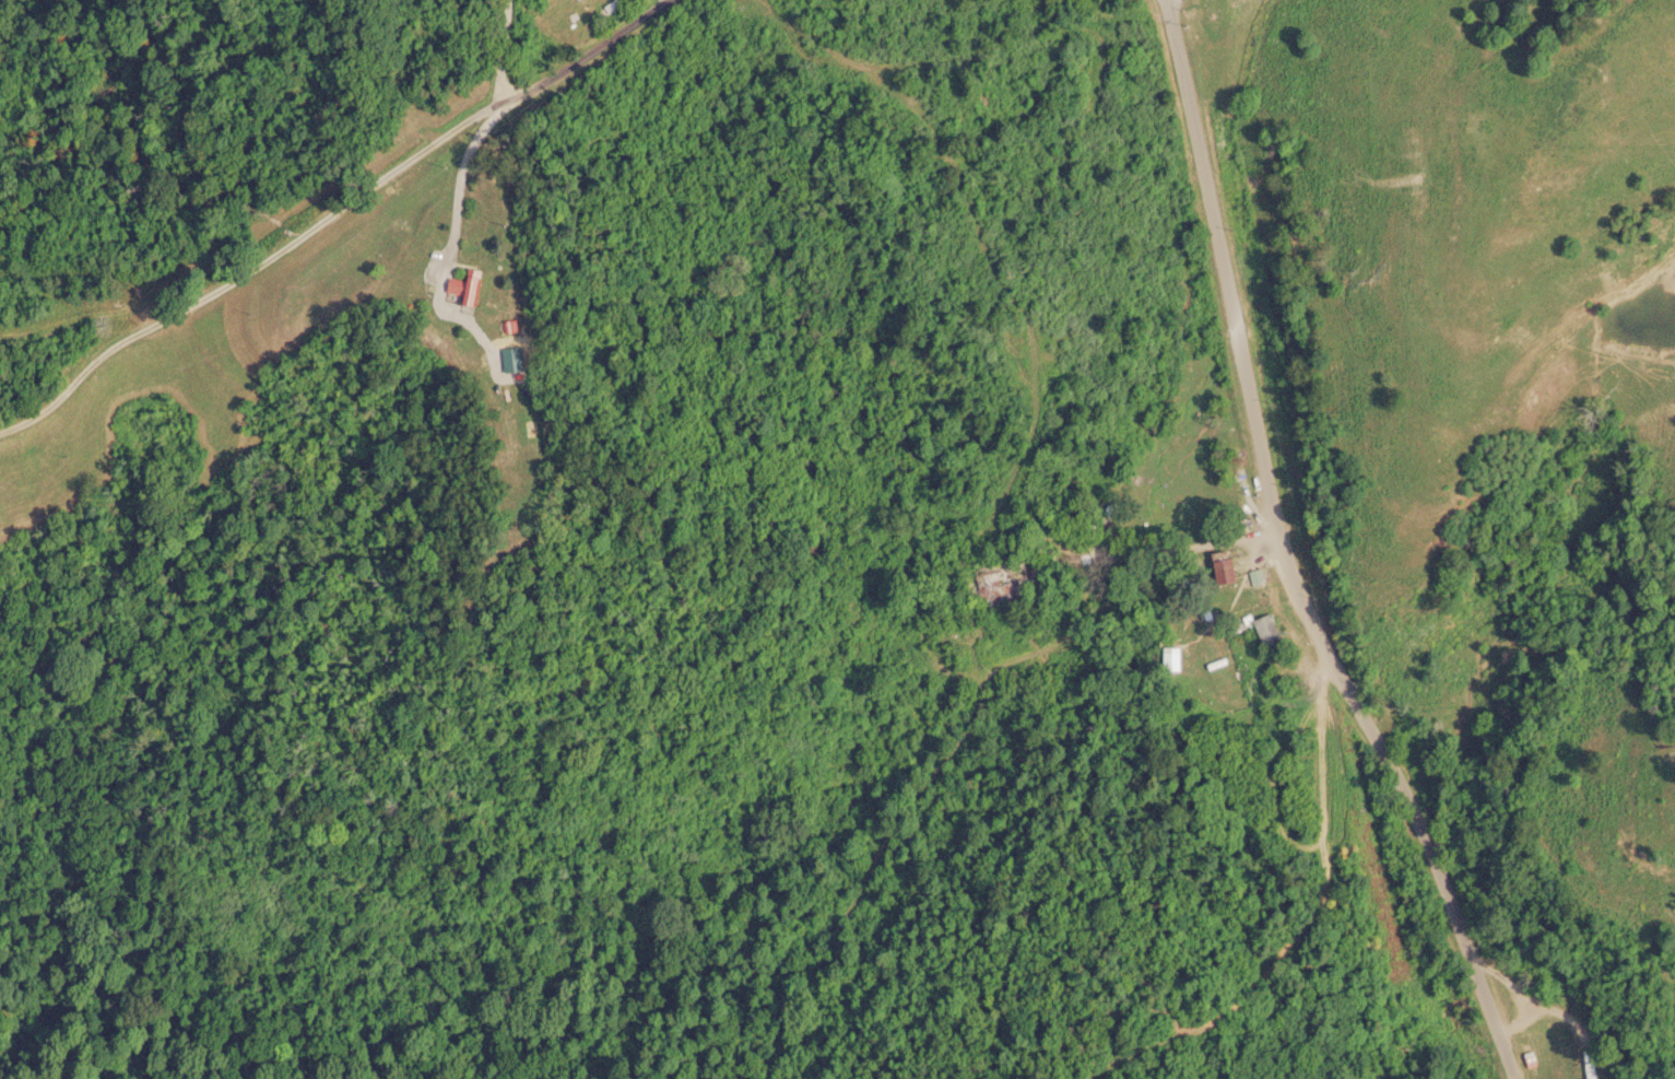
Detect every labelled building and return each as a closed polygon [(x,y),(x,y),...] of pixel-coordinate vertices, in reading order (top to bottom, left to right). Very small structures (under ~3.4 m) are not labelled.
[(593,23),(619,4),(616,0),(606,0),(586,14),(593,23)] [(473,308),(481,272),(462,269),(460,280),(445,277),(441,292),(457,295),(455,304),(473,308)] [(1229,581),(1223,550),(1204,553),(1210,584),(1229,581)] [(967,570),(970,605),(1022,600),(1018,565),(967,570)] [(1258,568),(1245,571),(1249,585),(1262,582),(1258,568)] [(1259,651),(1279,643),(1267,612),(1247,619),(1259,651)] [(1179,646),(1161,646),(1161,671),(1179,671),(1179,646)]
